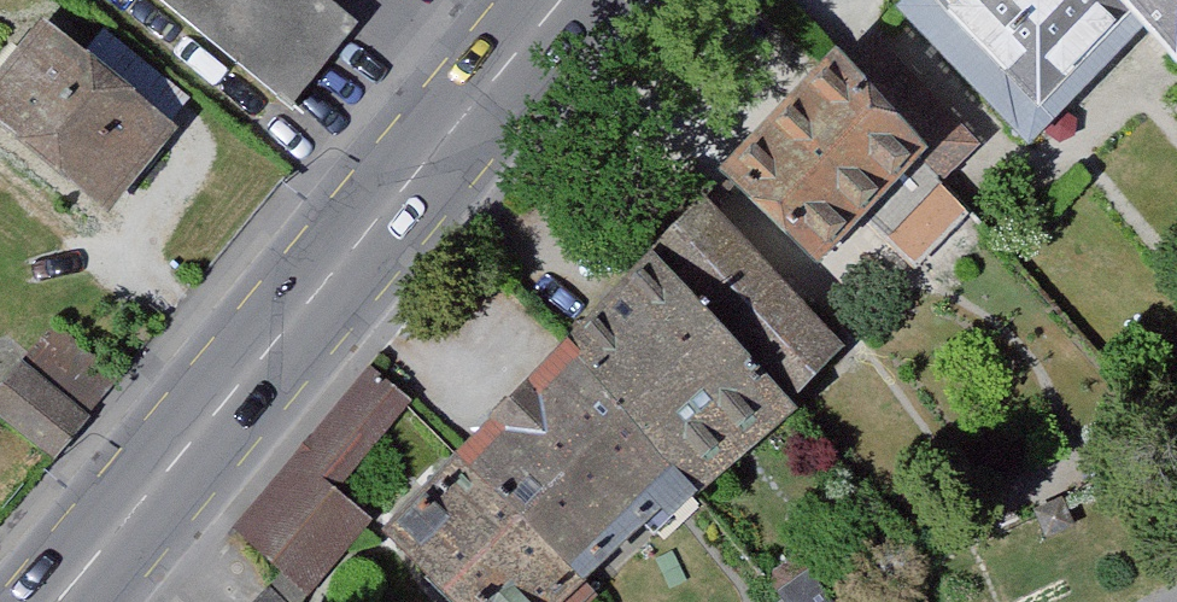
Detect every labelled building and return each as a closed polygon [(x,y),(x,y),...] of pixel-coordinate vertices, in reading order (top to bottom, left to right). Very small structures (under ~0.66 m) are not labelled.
[(289,120),(356,37),(312,0),(141,0),(289,120)] [(922,7),(1045,131),(1143,34),(1176,68),(1176,0),(929,0),(922,7)] [(0,69),(0,144),(91,216),(158,132),(30,31),(0,69)] [(873,52),(739,190),(840,288),(974,149),(873,52)] [(724,208),(689,246),(826,396),(868,353),(724,208)] [(689,246),(597,338),(718,486),(826,396),(689,246)] [(597,338),(476,457),(607,587),(718,486),(597,338)] [(0,401),(0,418),(56,462),(97,409),(33,359),(0,401)] [(379,368),(235,522),(309,589),(375,518),(342,488),(419,405),(379,368)] [(385,541),(449,601),(618,601),(620,600),(607,587),(476,457),(385,541)] [(778,598),(781,601),(841,601),(821,574),(778,598)] [(277,586),(263,601),(295,601),(277,586)]
